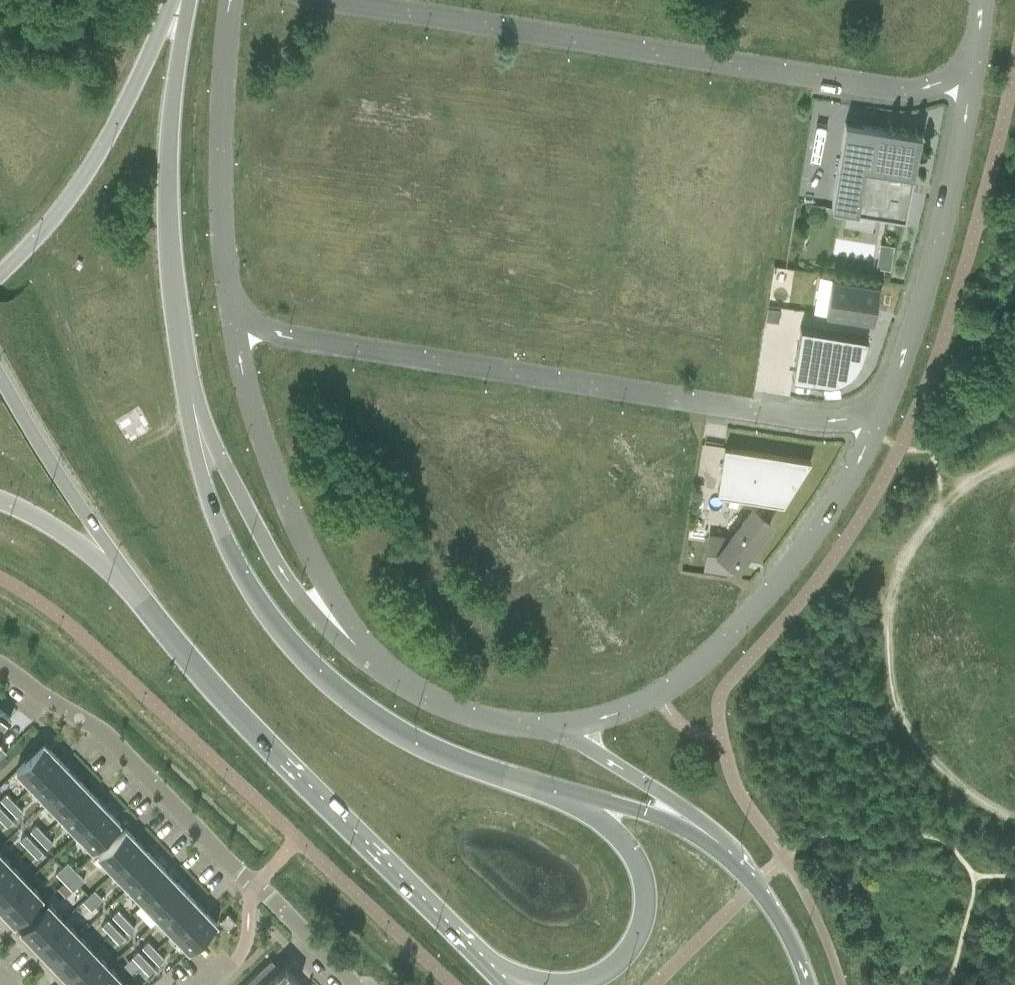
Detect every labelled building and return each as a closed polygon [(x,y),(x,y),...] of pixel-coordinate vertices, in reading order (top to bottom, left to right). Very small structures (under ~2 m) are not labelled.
[(831,206),(831,208),(904,219),(921,135),(919,135),(844,123),(831,206)] [(873,322),(878,287),(831,279),(825,315),(873,322)] [(768,309),(766,321),(778,323),(779,311),(768,309)] [(828,383),(838,381),(848,375),(854,369),(860,359),(868,338),(800,327),(792,378),(810,381),(828,383)] [(783,506),(810,461),(724,448),(717,495),(783,506)] [(730,571),(732,563),(737,567),(770,523),(752,510),(726,545),(709,543),(706,568),(730,571)] [(11,718),(0,710),(0,733),(11,718)] [(44,743),(16,770),(32,786),(59,760),(48,747),(49,747),(45,743),(44,744),(44,743)] [(47,802),(75,775),(72,771),(71,772),(59,760),(32,786),(32,787),(47,802)] [(61,818),(89,791),(78,779),(79,778),(75,775),(47,802),(61,818)] [(76,833),(105,806),(102,802),(101,803),(89,791),(61,818),(76,833)] [(9,808),(14,803),(6,794),(0,800),(9,808)] [(23,811),(14,803),(9,808),(17,817),(23,811)] [(92,850),(120,823),(108,810),(108,809),(105,806),(76,833),(92,850)] [(4,812),(0,816),(0,819),(7,827),(13,821),(4,812)] [(44,834),(36,825),(30,831),(39,839),(44,834)] [(113,871),(142,844),(139,841),(138,841),(125,829),(98,855),(113,871)] [(53,843),(44,834),(39,839),(47,848),(53,843)] [(34,844),(26,835),(20,840),(29,849),(34,844)] [(43,852),(34,844),(29,849),(37,858),(43,852)] [(128,887),(156,860),(144,848),(145,848),(142,844),(113,871),(128,887)] [(12,866),(0,853),(0,877),(12,866)] [(143,903),(172,875),(169,872),(168,873),(156,860),(128,887),(143,903)] [(76,871),(67,862),(62,868),(70,876),(76,871)] [(12,866),(0,877),(0,907),(27,881),(12,866)] [(70,876),(62,868),(56,873),(64,882),(70,876)] [(84,880),(76,871),(70,876),(78,885),(84,880)] [(158,918),(186,892),(174,880),(175,879),(172,875),(143,903),(158,918)] [(73,891),(78,885),(70,876),(64,882),(73,891)] [(27,881),(0,907),(0,911),(1,912),(2,911),(14,924),(42,897),(27,881)] [(102,899),(94,890),(88,895),(97,904),(102,899)] [(173,934),(202,906),(198,903),(198,904),(186,892),(158,918),(173,934)] [(91,910),(97,904),(88,895),(83,901),(91,910)] [(35,947),(63,920),(48,903),(20,930),(32,943),(32,944),(35,947)] [(189,950),(217,924),(204,911),(205,910),(202,906),(173,934),(189,950)] [(126,919),(118,910),(112,916),(120,925),(126,919)] [(227,930),(236,922),(228,913),(219,921),(227,930)] [(135,928),(126,919),(120,925),(129,933),(135,928)] [(78,935),(63,920),(35,947),(38,950),(39,950),(51,962),(78,935)] [(116,929),(108,920),(102,926),(110,934),(116,929)] [(124,937),(116,929),(110,934),(119,943),(124,937)] [(65,978),(93,951),(78,935),(51,962),(62,974),(61,975),(65,978)] [(148,942),(142,947),(150,956),(156,950),(148,942)] [(156,950),(150,956),(159,964),(164,959),(156,950)] [(108,966),(93,951),(65,978),(68,982),(69,981),(73,984),(89,984),(108,966)] [(146,960),(138,951),(132,957),(140,965),(146,960)] [(154,969),(146,960),(140,965),(149,974),(154,969)] [(108,966),(89,984),(120,984),(123,982),(108,966)] [(298,982),(283,966),(267,982),(258,972),(244,984),(295,984),(298,982)]
